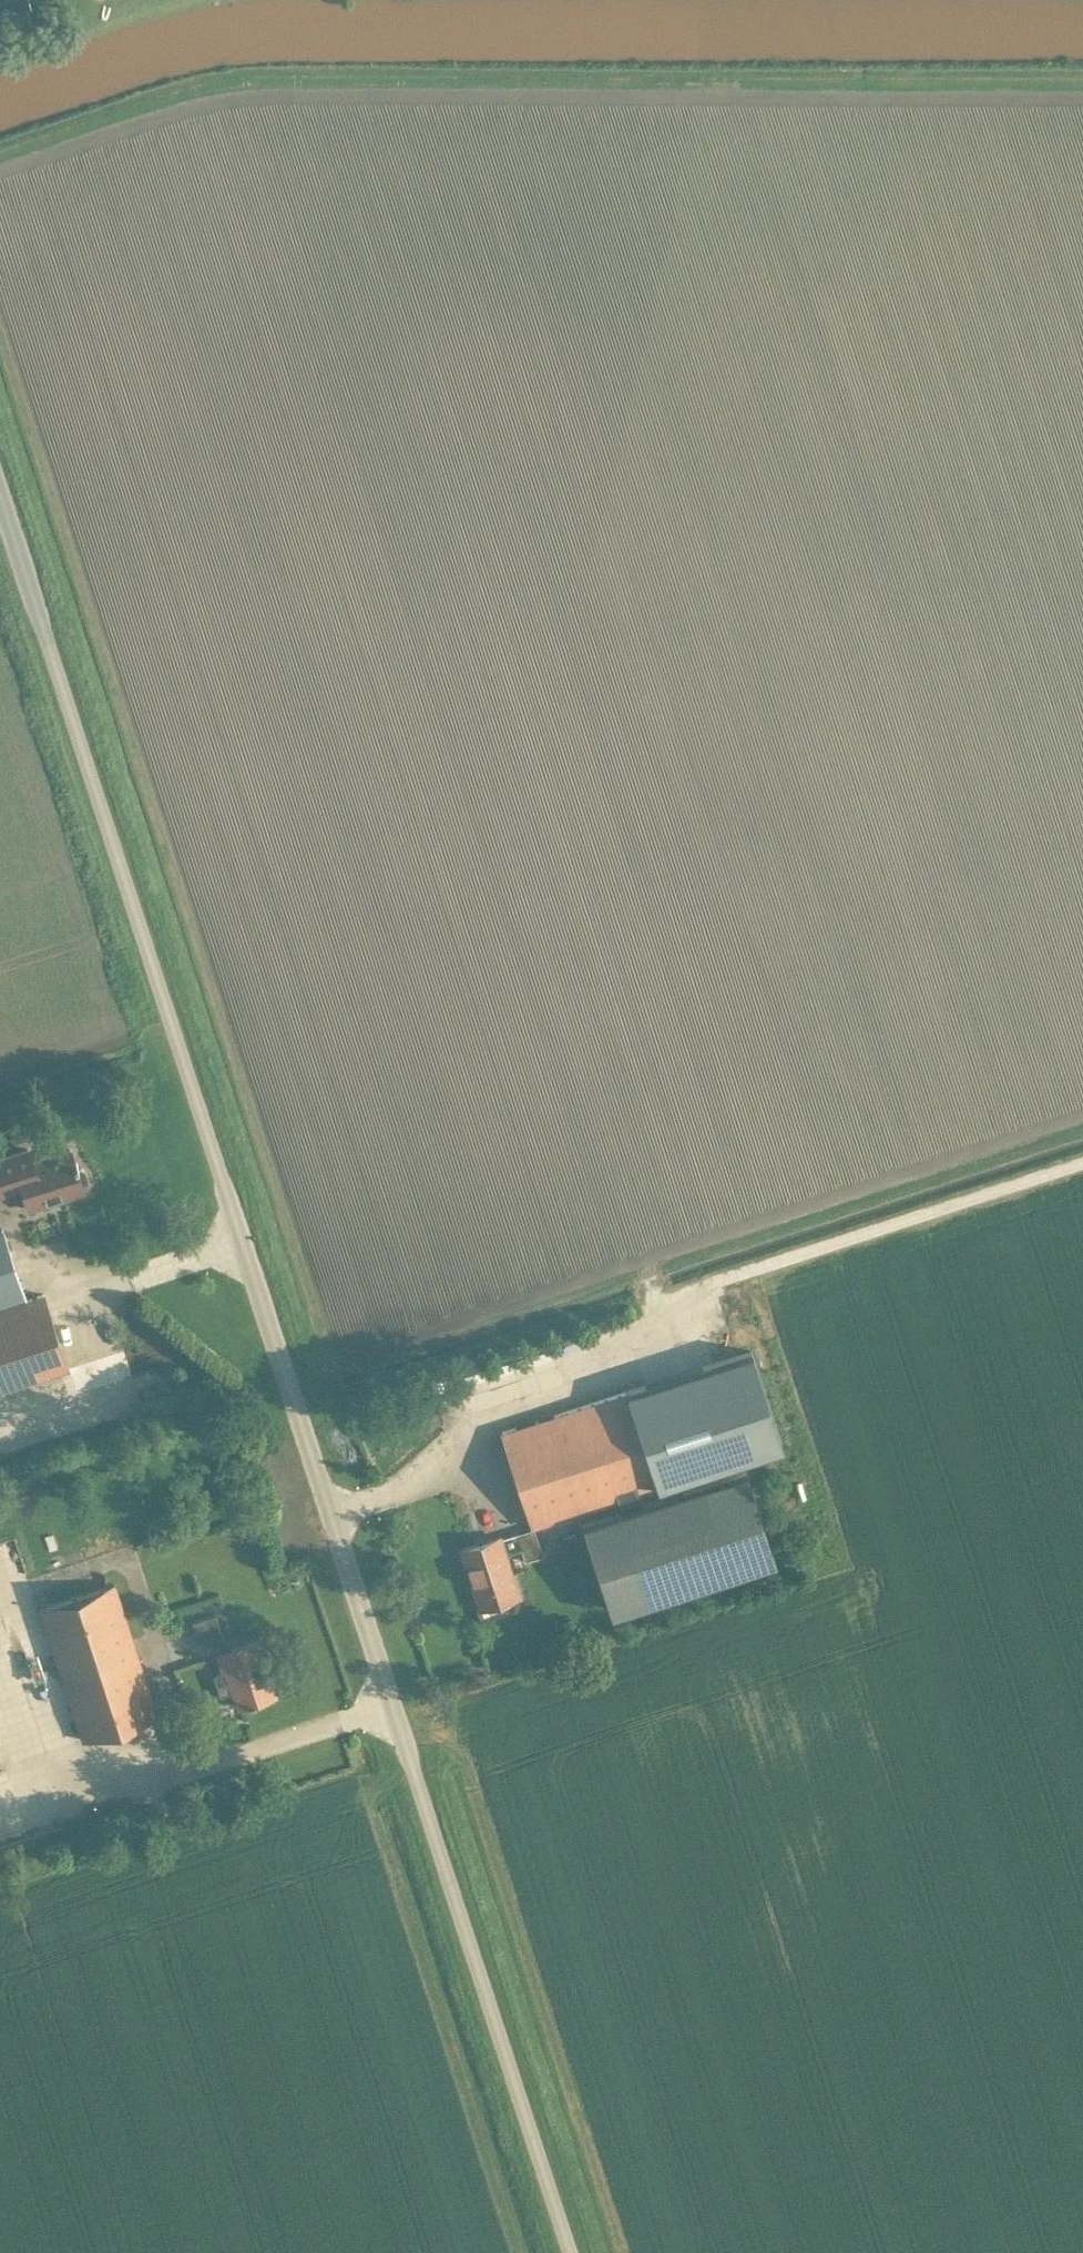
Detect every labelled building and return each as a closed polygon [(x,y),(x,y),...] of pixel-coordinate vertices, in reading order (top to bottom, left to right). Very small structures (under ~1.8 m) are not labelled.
[(21,1185),(28,1207),(83,1189),(82,1185),(86,1184),(88,1180),(84,1167),(80,1165),(76,1166),(75,1163),(77,1162),(76,1158),(73,1159),(69,1147),(31,1159),(27,1146),(0,1155),(0,1192),(21,1185)] [(0,1228),(0,1306),(25,1298),(2,1227),(0,1228)] [(0,1306),(0,1388),(67,1366),(43,1292),(25,1298),(0,1306)] [(625,1389),(655,1484),(781,1443),(751,1348),(625,1389)] [(532,1524),(565,1513),(617,1496),(638,1489),(655,1484),(625,1389),(501,1429),(532,1524)] [(642,1501),(638,1489),(617,1496),(621,1508),(581,1521),(609,1606),(772,1552),(745,1468),(642,1501)] [(524,1558),(542,1552),(533,1525),(515,1530),(519,1542),(524,1558)] [(518,1593),(504,1547),(519,1542),(515,1530),(500,1535),(499,1534),(460,1546),(479,1605),(518,1593)] [(82,1737),(157,1713),(114,1582),(39,1606),(82,1737)] [(200,1647),(224,1639),(215,1612),(191,1619),(200,1647)] [(239,1705),(275,1693),(263,1657),(268,1656),(261,1636),(216,1652),(229,1690),(233,1688),(239,1705)]
